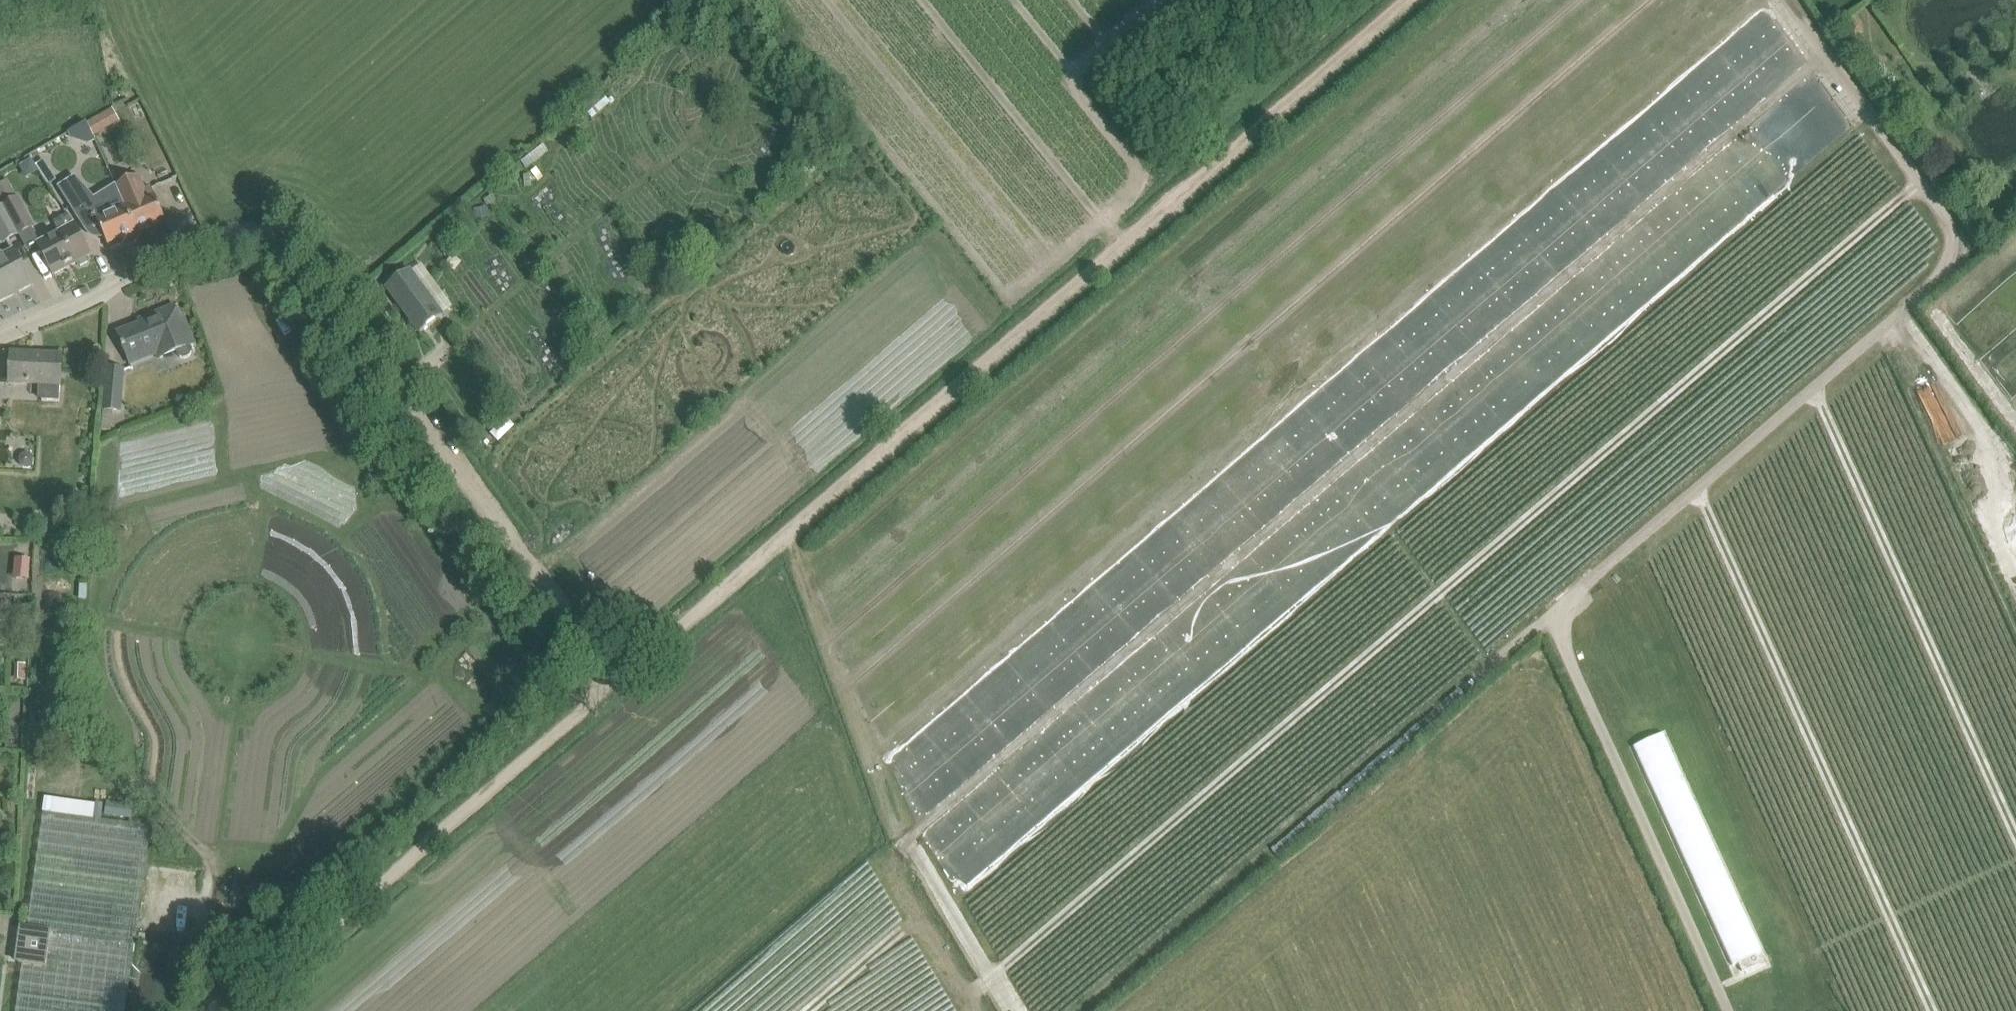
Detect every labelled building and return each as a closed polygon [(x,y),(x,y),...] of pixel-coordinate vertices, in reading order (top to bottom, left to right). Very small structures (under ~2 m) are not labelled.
[(87,123),(94,136),(120,121),(113,108),(87,123)] [(72,176),(55,187),(83,229),(97,220),(108,245),(109,244),(111,249),(124,243),(122,238),(136,232),(128,214),(120,195),(116,185),(90,203),(72,176)] [(116,185),(120,195),(136,232),(165,220),(151,188),(139,193),(133,179),(139,177),(138,176),(116,185)] [(0,184),(0,205),(16,234),(32,226),(7,180),(0,184)] [(0,205),(0,243),(16,234),(0,205)] [(67,214),(53,221),(59,232),(37,244),(44,257),(53,275),(90,256),(81,238),(67,214)] [(32,285),(22,267),(13,250),(11,251),(0,257),(0,302),(32,285)] [(386,287),(420,334),(443,317),(409,271),(386,287)] [(123,345),(122,346),(123,350),(124,349),(130,364),(150,356),(148,352),(156,349),(158,353),(173,346),(177,355),(180,358),(184,359),(189,357),(192,353),(191,349),(191,346),(193,345),(183,319),(180,320),(174,307),(147,318),(148,322),(118,334),(123,345)] [(41,400),(60,401),(61,377),(62,357),(11,355),(10,375),(10,381),(42,383),(41,400)] [(105,430),(113,431),(115,410),(120,410),(124,369),(111,368),(105,430)] [(24,453),(20,456),(19,462),(23,466),(29,466),(33,463),(33,457),(29,453),(24,453)] [(13,556),(12,578),(29,578),(30,557),(13,556)] [(1727,974),(1762,960),(1671,728),(1636,741),(1727,974)] [(151,827),(43,812),(16,1010),(125,1010),(151,827)]
